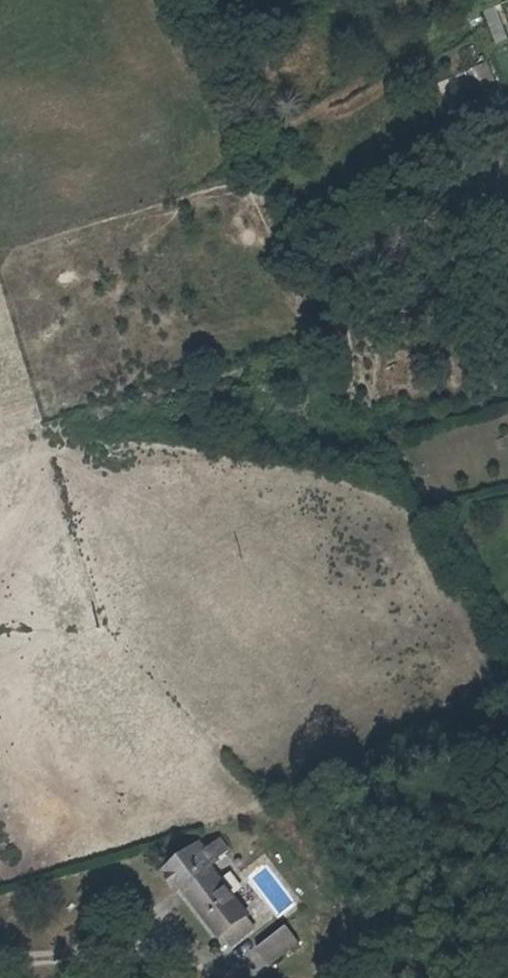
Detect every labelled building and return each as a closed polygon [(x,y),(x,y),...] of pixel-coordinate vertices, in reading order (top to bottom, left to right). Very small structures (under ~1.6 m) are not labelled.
[(494,6),(482,9),(492,42),(503,39),(494,6)] [(166,907),(163,909),(190,954),(200,948),(208,962),(232,948),(193,883),(209,872),(200,858),(182,869),(180,865),(142,888),(151,907),(162,901),(166,907)] [(235,977),(259,977),(271,971),(260,954),(230,971),(235,977)]
